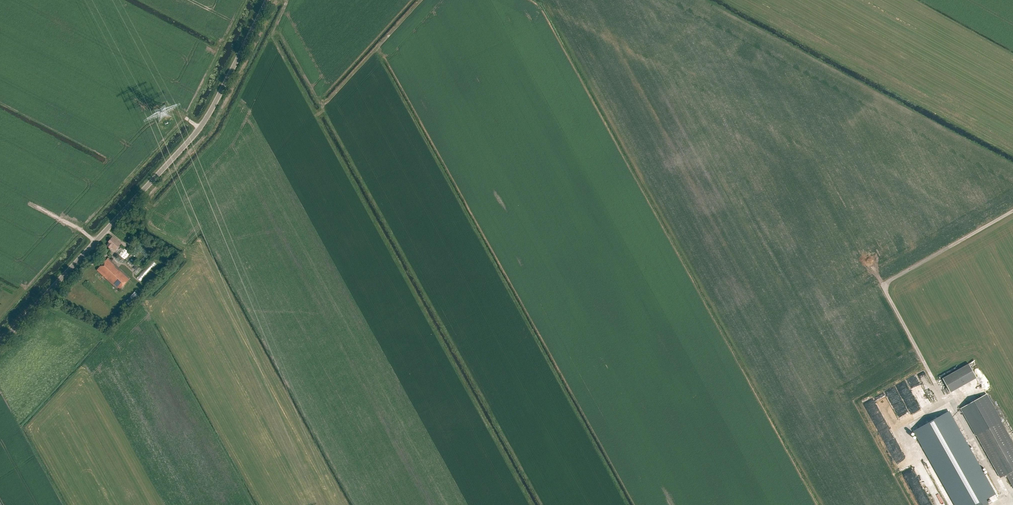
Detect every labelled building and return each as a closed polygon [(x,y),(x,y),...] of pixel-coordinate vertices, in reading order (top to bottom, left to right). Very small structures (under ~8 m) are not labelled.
[(121,244),(112,237),(108,242),(109,243),(106,246),(110,249),(112,247),(116,250),(121,244)] [(129,253),(124,249),(119,255),(125,259),(129,253)] [(119,290),(130,278),(108,258),(97,270),(119,290)] [(142,281),(157,263),(153,260),(138,278),(142,281)] [(139,266),(141,264),(138,262),(133,268),(136,271),(140,267),(139,266)] [(132,304),(139,296),(135,292),(124,303),(129,307),(132,304)] [(947,376),(954,391),(981,377),(974,363),(947,376)] [(1001,421),(986,394),(962,408),(977,435),(1001,421)] [(949,412),(915,431),(956,504),(976,504),(977,504),(987,504),(989,504),(986,499),(995,494),(949,412)] [(1001,421),(977,435),(1000,478),(1006,474),(1012,471),(1012,443),(1001,421)]
